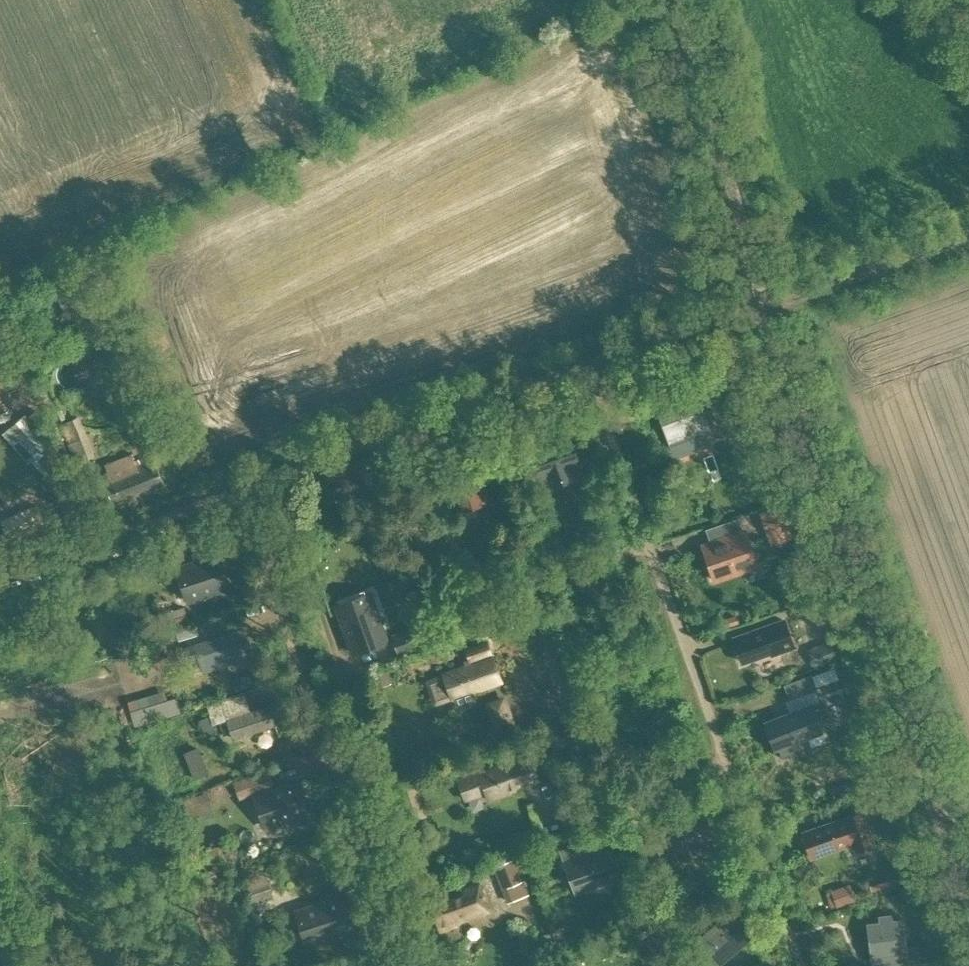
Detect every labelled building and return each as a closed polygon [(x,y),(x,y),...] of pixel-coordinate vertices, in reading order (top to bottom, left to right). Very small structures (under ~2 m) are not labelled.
[(140,387),(125,354),(106,363),(121,396),(140,387)] [(146,399),(141,388),(126,395),(131,406),(146,399)] [(705,390),(696,394),(695,391),(656,405),(660,414),(670,444),(705,431),(708,440),(722,435),(705,390)] [(32,461),(54,443),(29,413),(7,431),(32,461)] [(75,463),(93,456),(77,417),(60,424),(75,463)] [(129,433),(133,444),(148,439),(144,428),(129,433)] [(571,467),(580,464),(570,436),(530,450),(540,478),(547,476),(551,487),(575,479),(571,467)] [(107,474),(95,479),(109,514),(113,512),(112,510),(120,507),(121,509),(137,503),(135,497),(164,486),(153,456),(134,464),(130,454),(104,464),(107,474)] [(460,514),(486,504),(474,470),(449,479),(448,475),(435,480),(442,499),(453,495),(460,514)] [(792,539),(779,505),(758,513),(770,547),(791,539),(792,539)] [(716,582),(756,568),(744,534),(703,548),(716,582)] [(231,589),(219,551),(174,566),(186,603),(231,589)] [(389,642),(371,591),(333,604),(351,655),(389,642)] [(431,648),(422,623),(390,635),(399,659),(431,648)] [(773,627),(735,641),(741,660),(770,649),(771,653),(781,650),(781,649),(791,646),(784,624),(773,627)] [(232,656),(249,651),(243,631),(197,645),(201,660),(205,670),(234,661),(232,656)] [(469,665),(466,666),(424,682),(433,707),(452,699),(455,707),(475,699),(472,691),(501,681),(492,657),(486,641),(463,649),(469,665)] [(838,657),(833,642),(810,649),(815,664),(838,657)] [(197,645),(180,651),(185,665),(201,660),(197,645)] [(240,689),(262,683),(258,669),(236,675),(240,689)] [(812,674),(783,684),(789,700),(817,690),(812,674)] [(133,699),(140,719),(173,708),(167,688),(133,699)] [(502,694),(482,702),(493,730),(513,723),(502,694)] [(778,748),(781,757),(811,747),(808,738),(823,733),(812,704),(763,721),(774,750),(778,748)] [(269,706),(227,720),(219,723),(222,736),(231,733),(233,739),(275,726),(269,706)] [(527,758),(480,776),(478,771),(457,779),(465,799),(485,791),(488,799),(536,781),(527,758)] [(294,779),(272,787),(266,769),(231,782),(237,800),(250,795),(263,831),(307,815),(294,779)] [(544,827),(566,817),(556,793),(534,802),(544,827)] [(862,809),(802,830),(812,856),(853,841),(856,849),(874,842),(862,809)] [(662,857),(712,839),(704,816),(688,821),(688,819),(653,832),(662,857)] [(578,858),(575,851),(563,856),(575,892),(621,876),(611,847),(578,858)] [(504,904),(526,896),(513,859),(491,868),(504,904)] [(271,896),(264,874),(242,881),(250,903),(271,896)] [(456,924),(489,912),(479,884),(461,890),(463,896),(431,907),(440,932),(457,926),(456,924)] [(854,901),(849,885),(829,892),(834,908),(854,901)] [(294,910),(304,943),(324,937),(325,940),(352,932),(341,895),(294,910)] [(670,909),(665,897),(653,902),(658,914),(670,909)] [(708,965),(718,965),(756,935),(734,907),(690,943),(708,965)] [(872,965),(919,965),(917,948),(905,949),(902,922),(892,923),(891,915),(878,916),(879,924),(868,925),(872,965)]
